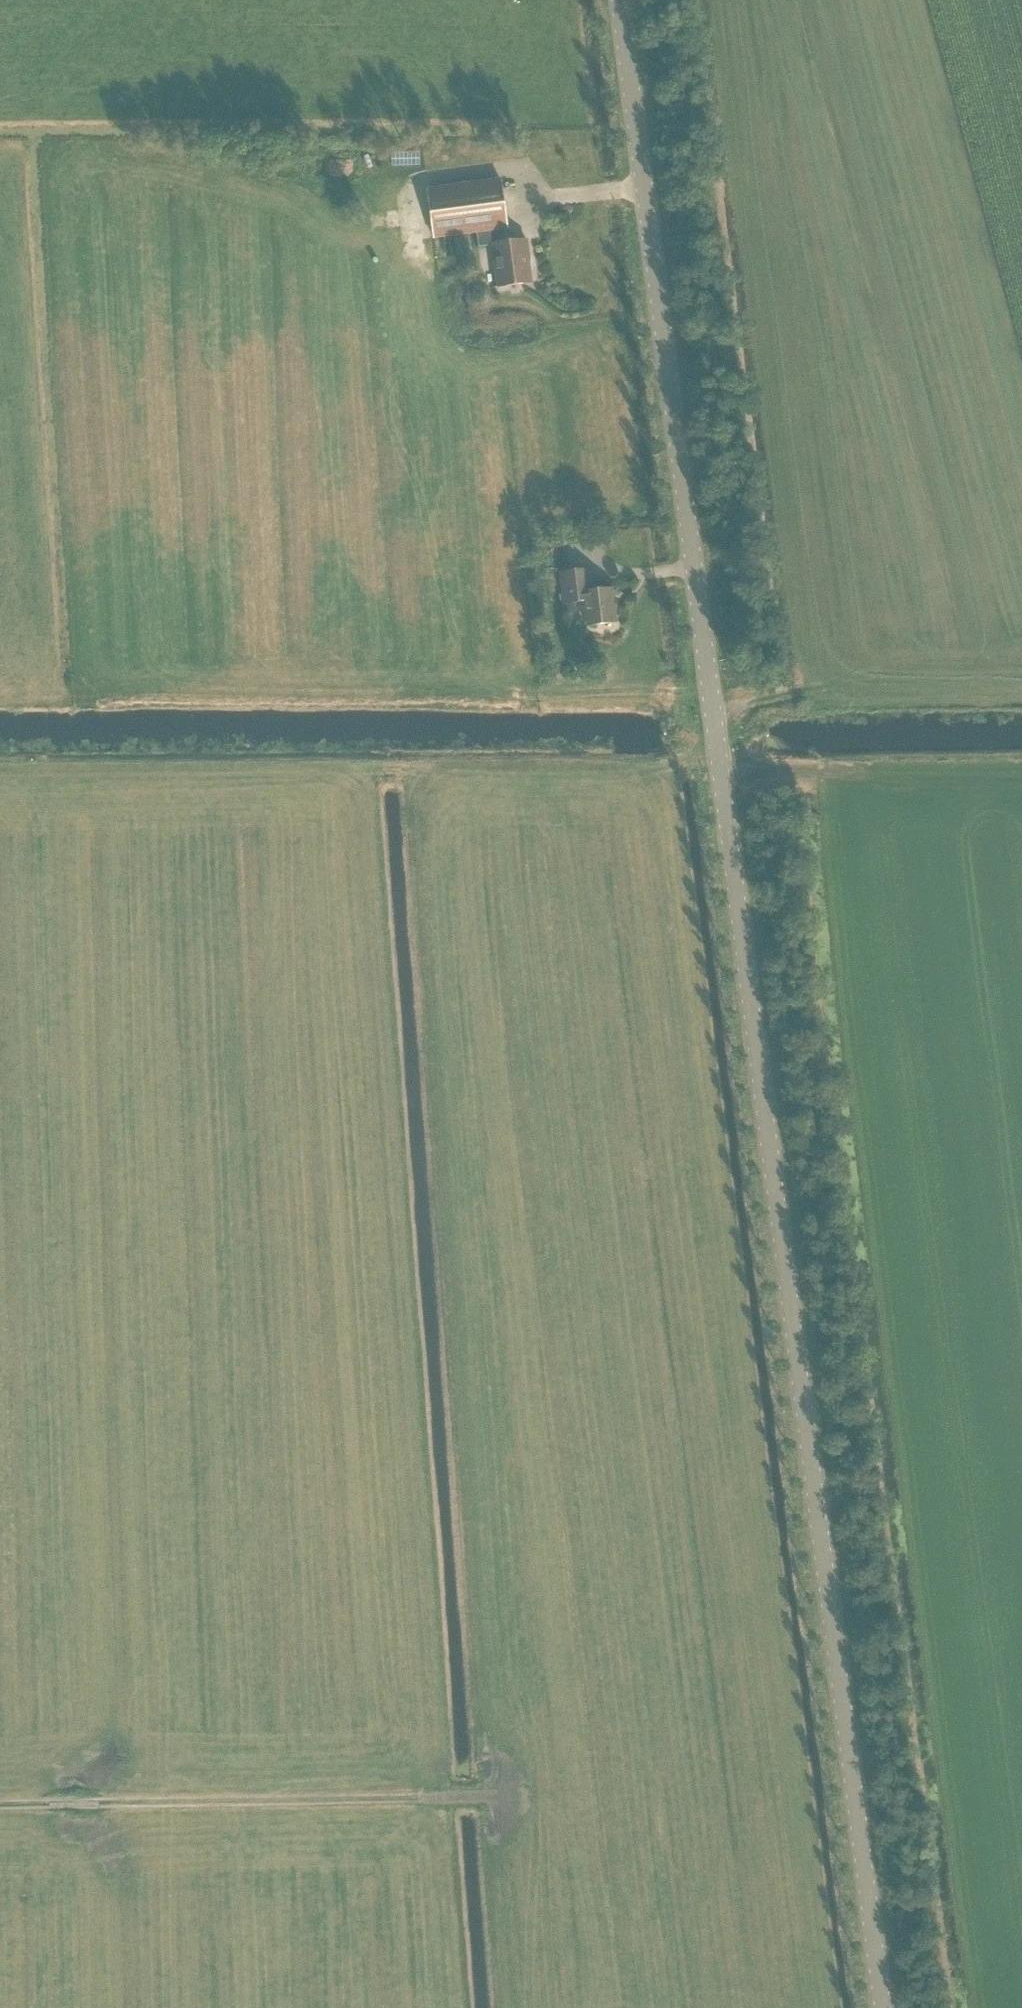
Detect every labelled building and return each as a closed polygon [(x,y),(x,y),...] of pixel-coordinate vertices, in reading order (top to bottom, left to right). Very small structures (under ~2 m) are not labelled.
[(478,247),(492,245),(498,287),(532,283),(529,260),(530,260),(527,240),(507,243),(506,229),(507,229),(500,179),(426,189),(433,239),(476,233),(478,247)] [(615,623),(610,589),(587,592),(585,570),(562,573),(566,606),(584,603),(587,626),(615,623)]
